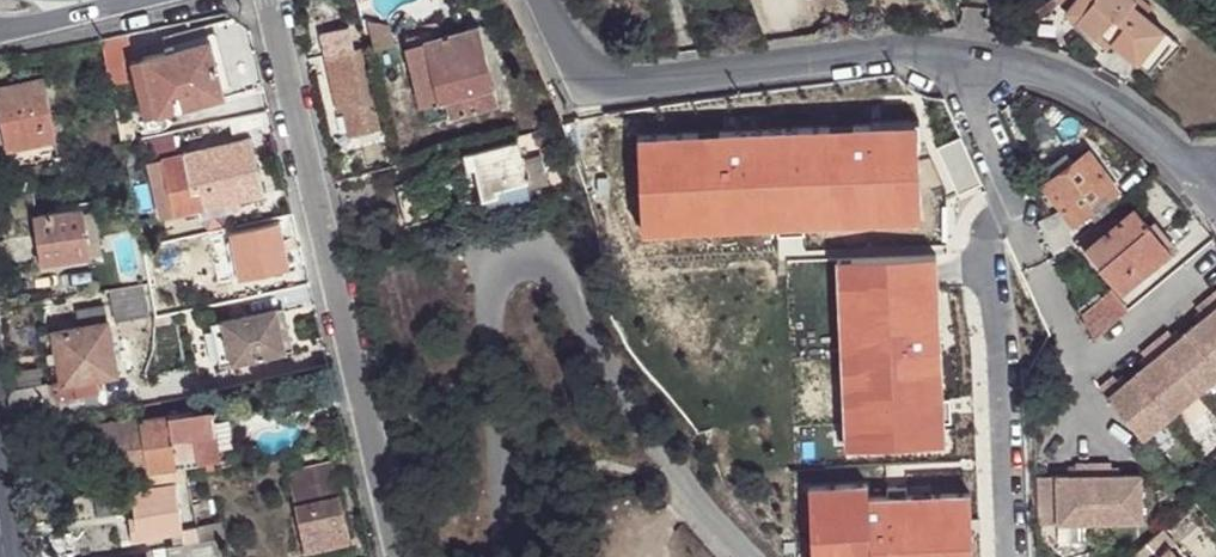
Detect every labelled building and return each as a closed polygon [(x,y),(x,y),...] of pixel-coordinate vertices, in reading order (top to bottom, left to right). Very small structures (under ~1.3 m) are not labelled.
[(1065,8),(1102,38),(1106,34),(1148,68),(1149,68),(1176,35),(1134,0),(1072,0),(1065,8)] [(144,62),(158,116),(265,88),(251,30),(235,21),(207,27),(176,36),(180,51),(170,53),(143,59),(144,62)] [(320,31),(338,111),(346,110),(351,137),(382,130),(364,47),(356,49),(352,26),(320,31)] [(413,70),(421,107),(444,102),(448,120),(497,109),(479,31),(436,40),(434,32),(415,36),(422,68),(413,70)] [(180,51),(176,36),(166,39),(170,53),(180,51)] [(406,38),(413,70),(422,68),(415,36),(406,38)] [(117,37),(95,41),(101,79),(122,75),(117,37)] [(145,119),(158,116),(144,62),(133,64),(145,119)] [(13,153),(61,142),(47,80),(0,92),(0,98),(13,153)] [(444,102),(421,107),(425,124),(448,120),(444,102)] [(922,230),(917,133),(639,144),(642,241),(922,230)] [(207,211),(231,205),(265,198),(252,140),(148,163),(161,221),(184,216),(207,211)] [(61,142),(13,153),(15,161),(62,149),(61,142)] [(513,144),(461,156),(464,170),(471,169),(479,200),(495,197),(493,191),(523,184),(525,193),(542,189),(536,163),(519,168),(513,144)] [(1041,171),(1048,180),(1075,160),(1069,150),(1041,171)] [(1075,160),(1048,180),(1043,183),(1059,203),(1073,221),(1087,210),(1093,218),(1108,206),(1102,199),(1115,190),(1102,171),(1087,151),(1075,160)] [(265,198),(231,205),(232,213),(267,206),(265,198)] [(92,258),(104,255),(97,208),(86,210),(92,258)] [(1084,248),(1120,292),(1169,251),(1134,208),(1118,221),(1113,217),(1099,227),(1102,234),(1084,248)] [(38,217),(45,264),(92,258),(86,210),(38,217)] [(209,216),(207,211),(184,216),(185,221),(209,216)] [(233,237),(242,283),(291,274),(281,227),(233,237)] [(92,258),(45,264),(46,271),(105,262),(104,255),(92,258)] [(936,263),(838,265),(845,454),(943,449),(936,263)] [(150,316),(146,287),(111,292),(116,321),(150,316)] [(1080,312),(1093,336),(1128,308),(1111,289),(1080,312)] [(1097,387),(1140,439),(1167,416),(1195,394),(1215,377),(1215,289),(1208,296),(1195,307),(1198,311),(1202,317),(1197,321),(1188,328),(1180,335),(1174,339),(1170,334),(1166,330),(1153,341),(1139,352),(1142,356),(1147,361),(1142,366),(1132,374),(1125,380),(1119,385),(1114,380),(1111,375),(1097,387)] [(219,319),(228,360),(283,349),(274,307),(219,319)] [(61,399),(66,399),(100,394),(101,393),(99,379),(116,376),(106,311),(86,314),(89,331),(51,337),(61,399)] [(1198,311),(1192,315),(1197,321),(1202,317),(1198,311)] [(216,363),(228,360),(219,319),(208,322),(216,363)] [(1175,329),(1170,334),(1174,339),(1180,335),(1175,329)] [(1142,356),(1137,360),(1142,366),(1147,361),(1142,356)] [(318,386),(333,382),(330,367),(315,370),(318,385),(318,386)] [(1125,380),(1120,375),(1114,380),(1119,385),(1125,380)] [(17,399),(22,429),(54,423),(52,408),(55,408),(52,386),(22,391),(23,399),(17,399)] [(66,399),(70,420),(103,415),(100,394),(66,399)] [(105,478),(228,459),(220,409),(80,431),(83,453),(100,450),(105,478)] [(288,474),(306,551),(352,543),(333,465),(288,474)] [(1066,479),(1037,479),(1037,527),(1140,526),(1140,479),(1117,479),(1110,478),(1110,472),(1110,466),(1092,466),(1074,466),(1074,471),(1074,479),(1066,479)] [(1206,487),(1215,499),(1215,479),(1206,487)] [(175,549),(200,545),(197,530),(184,533),(178,486),(134,492),(137,517),(138,520),(145,519),(147,538),(173,534),(175,549)] [(811,494),(812,556),(868,556),(866,507),(865,491),(811,494)] [(866,507),(868,556),(971,556),(968,502),(866,507)] [(138,520),(137,517),(131,518),(133,539),(147,538),(145,519),(138,520)] [(200,545),(221,543),(226,541),(224,527),(197,530),(200,545)] [(1162,528),(1130,556),(1131,556),(1178,556),(1170,547),(1175,543),(1162,528)] [(34,533),(37,555),(48,553),(44,532),(34,533)] [(221,543),(200,545),(175,549),(169,550),(170,556),(224,556),(221,543)]
